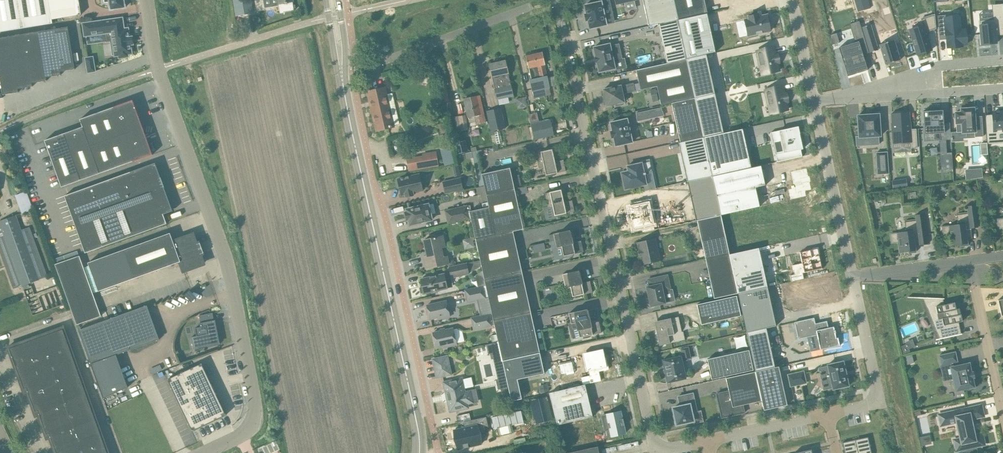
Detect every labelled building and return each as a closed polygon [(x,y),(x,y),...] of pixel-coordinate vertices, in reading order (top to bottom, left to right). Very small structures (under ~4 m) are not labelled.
[(48,0),(0,0),(0,32),(52,23),(48,0)] [(79,0),(48,0),(52,23),(53,23),(52,19),(81,15),(79,0)] [(105,2),(107,2),(110,1),(111,7),(111,8),(111,9),(112,9),(114,9),(122,8),(124,8),(125,8),(125,6),(124,4),(124,0),(105,0),(105,2)] [(240,15),(250,13),(248,0),(237,0),(240,15)] [(281,13),(294,10),(293,0),(279,0),(281,13)] [(610,7),(609,0),(585,6),(587,14),(585,14),(586,21),(588,21),(590,29),(606,25),(603,8),(610,7)] [(658,24),(678,20),(674,0),(643,0),(649,26),(658,24)] [(678,20),(708,13),(705,0),(674,0),(678,20)] [(867,9),(887,3),(886,0),(865,0),(867,9)] [(988,14),(986,1),(999,0),(972,0),(974,15),(988,14)] [(978,34),(979,46),(986,45),(986,44),(997,43),(996,35),(1000,34),(1002,34),(1002,3),(1002,4),(1002,6),(992,7),(993,19),(979,20),(980,26),(980,34),(978,34)] [(722,21),(721,19),(728,18),(727,9),(712,12),(714,22),(722,21)] [(707,13),(678,20),(687,59),(706,55),(716,52),(707,13)] [(767,15),(759,17),(758,14),(748,16),(749,19),(745,20),(748,35),(749,35),(749,38),(757,36),(757,34),(770,31),(769,23),(771,23),(769,16),(767,16),(767,15)] [(923,26),(910,30),(917,55),(932,50),(926,32),(936,29),(935,15),(921,19),(923,26)] [(946,15),(937,15),(938,16),(939,35),(946,34),(947,39),(947,40),(948,48),(956,47),(962,46),(962,44),(967,44),(965,30),(961,30),(960,20),(959,16),(946,18),(946,15)] [(128,29),(124,29),(122,18),(84,24),(85,35),(105,32),(107,42),(111,41),(113,55),(115,54),(116,55),(119,55),(120,57),(128,56),(128,54),(131,53),(130,45),(133,44),(132,37),(129,37),(128,29)] [(678,20),(658,24),(667,63),(687,59),(678,20)] [(855,42),(839,48),(848,76),(861,72),(867,70),(868,70),(863,55),(869,53),(859,21),(850,24),(855,42)] [(871,24),(861,27),(869,53),(878,50),(871,24)] [(75,69),(68,26),(24,34),(32,83),(47,80),(46,77),(61,75),(60,71),(75,69)] [(837,33),(830,35),(833,45),(839,43),(837,33)] [(32,83),(24,34),(0,38),(0,75),(3,95),(18,92),(18,89),(33,86),(32,83)] [(605,43),(615,42),(614,35),(604,36),(605,43)] [(894,40),(879,44),(886,64),(900,60),(898,52),(897,49),(894,40)] [(610,45),(610,44),(609,44),(595,47),(594,47),(594,48),(596,57),(595,57),(596,63),(597,63),(599,71),(599,72),(600,72),(614,69),(615,69),(615,68),(613,61),(622,59),(619,44),(610,46),(610,45)] [(774,47),(757,51),(760,66),(762,66),(763,73),(762,73),(762,74),(779,70),(778,63),(779,63),(777,54),(776,54),(774,47)] [(545,64),(542,52),(526,56),(529,68),(532,80),(530,80),(532,88),(533,91),(549,88),(549,84),(544,64),(545,64)] [(687,59),(695,98),(715,93),(706,55),(687,59)] [(695,98),(687,59),(636,70),(641,90),(657,86),(661,105),(695,98)] [(508,73),(505,61),(490,64),(492,76),(497,99),(502,98),(513,95),(512,87),(511,88),(510,80),(508,73)] [(602,95),(604,105),(606,104),(607,106),(616,104),(616,106),(623,104),(623,103),(625,102),(623,94),(635,91),(634,83),(603,89),(604,95),(602,95)] [(446,85),(439,86),(443,102),(449,101),(446,85)] [(783,86),(765,90),(769,105),(770,105),(772,112),(770,112),(771,113),(788,109),(786,102),(788,102),(786,93),(784,93),(784,92),(783,86)] [(394,126),(385,88),(367,92),(376,130),(394,126)] [(656,88),(650,90),(653,102),(658,100),(656,88)] [(715,94),(695,98),(704,137),(724,133),(715,94)] [(486,123),(480,96),(464,99),(470,126),(486,123)] [(525,97),(516,99),(518,108),(527,105),(525,97)] [(704,137),(695,98),(672,103),(680,142),(704,137)] [(133,100),(80,119),(83,127),(45,140),(62,187),(153,155),(152,153),(150,154),(145,140),(138,143),(129,118),(136,116),(131,102),(133,101),(133,100)] [(506,128),(501,107),(486,110),(491,135),(496,134),(495,130),(506,128)] [(636,113),(638,121),(664,115),(662,107),(661,107),(636,113)] [(956,112),(955,112),(957,132),(962,132),(962,133),(963,133),(963,132),(968,131),(968,132),(969,132),(969,131),(971,131),(971,132),(972,132),(972,131),(974,131),(975,137),(983,136),(982,116),(975,117),(974,108),(973,108),(973,109),(968,109),(968,108),(967,108),(967,109),(965,109),(965,108),(964,108),(964,109),(962,110),(962,109),(961,109),(961,113),(956,113),(956,112)] [(924,124),(923,124),(924,141),(946,140),(945,123),(944,123),(943,110),(923,111),(924,124)] [(892,123),(893,143),(911,142),(911,148),(918,147),(916,129),(911,129),(911,121),(910,121),(910,112),(892,113),(892,123)] [(1000,112),(1000,114),(999,114),(996,114),(996,112),(993,112),(994,126),(986,126),(987,144),(997,143),(997,135),(1002,135),(1002,112),(1000,112)] [(859,115),(858,115),(858,117),(859,136),(859,137),(860,137),(871,137),(871,144),(871,145),(872,145),(877,144),(878,144),(879,144),(879,143),(878,136),(879,136),(881,136),(881,135),(880,135),(879,115),(879,114),(878,114),(859,115)] [(466,115),(459,116),(461,131),(469,129),(466,115)] [(629,127),(627,119),(611,123),(612,129),(612,131),(610,131),(612,138),(614,138),(616,146),(632,142),(630,134),(631,134),(633,133),(631,127),(629,127)] [(550,120),(531,124),(535,139),(553,135),(550,120)] [(428,136),(442,133),(440,124),(426,127),(428,136)] [(784,152),(775,154),(777,162),(802,156),(801,149),(803,149),(798,128),(799,128),(798,126),(779,131),(784,152)] [(751,167),(743,129),(724,133),(704,137),(713,176),(751,167)] [(763,136),(751,139),(756,162),(768,160),(763,136)] [(687,182),(712,176),(704,137),(679,143),(687,182)] [(555,162),(552,149),(536,153),(539,167),(544,166),(546,175),(549,175),(549,176),(555,175),(555,173),(566,171),(563,160),(555,162)] [(429,152),(422,153),(423,155),(406,158),(409,172),(432,167),(429,152)] [(887,152),(876,153),(878,174),(889,173),(887,152)] [(952,152),(942,153),(943,169),(953,169),(952,152)] [(628,171),(622,173),(625,189),(644,185),(645,191),(655,189),(652,172),(649,160),(640,162),(641,163),(627,166),(628,171)] [(65,196),(85,253),(167,223),(163,214),(173,211),(155,163),(130,172),(65,196)] [(760,206),(756,188),(766,185),(761,166),(713,176),(721,215),(760,206)] [(486,195),(515,188),(510,168),(482,174),(486,194),(486,195)] [(795,187),(788,188),(790,200),(807,196),(806,190),(811,189),(810,181),(811,181),(810,175),(809,175),(807,168),(791,171),(795,187)] [(982,168),(965,169),(966,180),(983,177),(982,168)] [(421,182),(419,174),(403,178),(403,177),(401,178),(398,179),(398,181),(396,183),(397,188),(400,188),(401,195),(405,194),(406,197),(414,195),(413,193),(423,190),(423,189),(425,189),(425,188),(426,187),(426,186),(426,185),(426,184),(425,183),(424,182),(423,181),(421,182)] [(712,176),(687,182),(696,220),(721,215),(712,176)] [(463,189),(460,178),(443,182),(446,194),(458,191),(458,192),(463,190),(463,189)] [(906,178),(892,180),(893,188),(907,186),(906,178)] [(524,229),(515,188),(486,195),(488,201),(489,207),(495,235),(513,231),(524,229)] [(564,202),(561,190),(545,193),(548,208),(553,207),(555,216),(558,215),(558,217),(564,215),(564,214),(575,211),(572,200),(564,202)] [(22,213),(34,210),(29,191),(17,194),(22,213)] [(648,202),(629,207),(631,214),(630,214),(631,221),(632,221),(634,228),(642,227),(643,232),(654,230),(648,202)] [(410,225),(417,223),(423,222),(432,220),(430,212),(428,213),(426,205),(406,209),(407,212),(405,212),(407,220),(409,220),(410,225)] [(978,227),(975,205),(967,206),(968,213),(957,214),(958,224),(949,225),(949,226),(942,227),(944,236),(950,235),(951,246),(961,244),(961,246),(968,245),(967,238),(971,237),(971,238),(972,238),(971,228),(978,227)] [(445,210),(448,223),(471,218),(476,240),(495,235),(489,207),(468,212),(467,206),(445,210)] [(927,244),(923,214),(915,215),(916,220),(906,222),(905,221),(906,231),(897,232),(897,233),(891,234),(892,243),(898,242),(900,253),(909,251),(909,253),(916,252),(915,245),(919,244),(920,245),(927,244)] [(16,215),(0,221),(0,224),(1,227),(0,227),(0,252),(13,289),(22,286),(39,279),(48,276),(30,226),(21,229),(16,215)] [(706,259),(729,254),(721,215),(697,220),(706,259)] [(569,230),(554,234),(557,248),(562,247),(564,256),(566,256),(567,257),(573,256),(573,254),(584,252),(581,240),(573,242),(570,230),(569,230)] [(513,231),(495,235),(476,240),(485,280),(522,272),(513,231)] [(170,233),(88,263),(99,291),(181,262),(184,271),(204,264),(200,254),(202,253),(198,243),(197,244),(193,234),(173,242),(170,233)] [(445,247),(442,236),(424,240),(427,255),(423,256),(426,268),(449,263),(447,256),(443,257),(441,248),(445,247)] [(660,260),(655,239),(637,243),(639,251),(638,251),(639,256),(640,256),(642,264),(660,260)] [(794,274),(790,275),(791,281),(804,279),(803,273),(822,269),(820,255),(821,255),(819,246),(812,248),(812,249),(799,252),(802,263),(792,265),(794,274)] [(759,248),(730,254),(738,293),(767,287),(759,248)] [(729,254),(706,259),(714,298),(738,293),(729,254)] [(55,264),(77,324),(101,316),(80,256),(55,264)] [(444,274),(446,279),(451,278),(469,274),(466,263),(449,267),(450,272),(444,274)] [(582,283),(579,270),(562,274),(566,289),(571,287),(573,296),(575,296),(576,297),(582,296),(581,295),(593,292),(590,281),(582,283)] [(531,312),(522,272),(485,280),(493,320),(531,312)] [(444,274),(421,279),(423,286),(421,287),(423,293),(424,293),(424,294),(432,292),(432,293),(438,292),(438,291),(448,288),(445,279),(446,279),(444,274)] [(670,289),(667,275),(655,278),(656,285),(647,287),(651,306),(666,303),(663,290),(670,289)] [(485,298),(483,286),(465,290),(468,302),(485,298)] [(767,287),(738,293),(747,332),(766,328),(776,326),(767,287)] [(741,316),(736,296),(697,304),(701,325),(741,316)] [(944,299),(908,298),(908,299),(924,299),(940,338),(936,339),(936,340),(962,334),(961,334),(959,322),(962,321),(959,308),(956,309),(955,302),(944,305),(943,299),(944,299)] [(450,316),(447,301),(427,305),(430,319),(437,318),(438,319),(450,316)] [(79,330),(104,398),(128,387),(126,383),(124,384),(113,356),(160,339),(149,310),(147,311),(146,308),(148,307),(147,305),(79,330)] [(587,309),(569,313),(573,329),(570,330),(572,339),(580,337),(583,337),(584,338),(590,337),(589,335),(601,333),(598,319),(590,321),(587,309)] [(540,352),(531,312),(493,320),(497,334),(498,341),(498,342),(500,352),(502,361),(540,352)] [(195,328),(197,336),(192,337),(194,348),(202,347),(220,344),(215,320),(214,320),(213,313),(199,315),(201,323),(200,323),(200,327),(195,328)] [(492,326),(489,314),(472,318),(474,330),(492,326)] [(657,321),(654,322),(655,326),(656,330),(658,338),(659,345),(672,343),(685,340),(683,331),(682,332),(680,325),(679,317),(668,319),(657,321)] [(814,318),(794,322),(798,339),(813,336),(813,334),(817,334),(820,350),(836,346),(836,345),(839,344),(839,346),(840,345),(838,337),(836,338),(835,333),(836,333),(835,330),(834,330),(834,327),(828,328),(827,321),(815,323),(814,318)] [(8,349),(14,366),(16,365),(18,372),(16,373),(22,389),(25,388),(34,412),(37,411),(45,435),(48,434),(55,452),(109,452),(103,435),(101,436),(99,429),(100,428),(94,412),(93,412),(90,405),(92,405),(86,388),(84,389),(82,382),(83,381),(77,364),(76,365),(73,358),(75,357),(64,329),(63,329),(62,327),(56,329),(57,331),(50,334),(49,332),(33,338),(34,340),(26,342),(26,340),(9,346),(9,348),(8,349)] [(457,344),(453,328),(433,333),(436,347),(444,346),(444,347),(457,344)] [(755,371),(775,367),(766,328),(747,332),(755,371)] [(500,352),(498,342),(486,344),(488,354),(500,352)] [(907,344),(900,347),(903,354),(910,351),(907,344)] [(691,358),(688,347),(681,349),(683,356),(681,356),(663,360),(663,361),(668,382),(667,382),(668,383),(668,382),(686,378),(682,360),(684,359),(684,360),(691,358)] [(590,375),(581,377),(583,385),(585,384),(602,381),(600,372),(610,369),(607,357),(603,357),(601,350),(585,353),(585,354),(590,375)] [(753,370),(749,350),(707,359),(712,379),(753,370)] [(853,350),(834,353),(836,362),(854,359),(853,350)] [(545,373),(540,352),(502,361),(511,402),(522,399),(518,379),(545,373)] [(958,362),(955,352),(939,355),(941,366),(951,363),(952,367),(951,367),(950,367),(950,368),(955,391),(955,392),(957,392),(957,391),(966,389),(967,391),(973,389),(973,388),(974,388),(975,387),(975,386),(973,378),(974,378),(973,372),(972,372),(970,364),(970,362),(968,363),(969,363),(957,365),(957,362),(958,362)] [(912,355),(903,357),(905,365),(914,363),(912,355)] [(451,374),(447,356),(433,359),(437,378),(451,374)] [(804,364),(801,365),(802,371),(824,366),(822,357),(803,361),(804,364)] [(819,368),(824,390),(833,388),(833,389),(849,386),(843,361),(828,365),(828,366),(819,368)] [(168,380),(193,431),(226,415),(202,364),(168,380)] [(574,365),(556,369),(561,388),(578,384),(574,365)] [(764,410),(788,405),(779,366),(775,367),(755,371),(762,401),(764,410)] [(726,378),(729,391),(716,394),(722,418),(745,413),(743,405),(762,401),(755,371),(726,378)] [(804,371),(788,375),(791,386),(806,383),(804,371)] [(465,392),(462,378),(444,382),(446,393),(447,393),(449,400),(448,400),(450,412),(468,408),(467,403),(478,401),(476,390),(465,392)] [(547,384),(539,386),(541,393),(549,391),(547,384)] [(583,385),(550,393),(557,425),(593,417),(585,384),(583,385)] [(600,392),(603,408),(630,403),(626,387),(600,392)] [(693,392),(678,395),(680,406),(673,407),(675,415),(673,415),(675,422),(676,422),(677,423),(693,420),(691,412),(697,411),(693,392)] [(547,396),(530,401),(536,424),(553,420),(547,396)] [(981,407),(981,406),(965,409),(966,411),(959,412),(959,411),(939,415),(939,416),(939,417),(940,424),(941,423),(941,425),(957,422),(960,439),(960,440),(962,448),(962,449),(984,444),(984,443),(984,442),(983,435),(982,436),(982,434),(975,436),(974,430),(973,423),(972,424),(971,418),(983,416),(983,414),(983,413),(982,413),(981,408),(982,408),(982,407),(981,407)] [(521,410),(492,417),(495,429),(524,422),(521,410)] [(621,411),(601,416),(604,429),(610,428),(612,436),(625,433),(624,426),(625,425),(625,424),(623,424),(623,420),(624,420),(623,418),(622,419),(621,411)] [(469,413),(456,416),(458,423),(471,420),(469,413)] [(869,429),(887,428),(886,416),(868,417),(869,429)] [(465,428),(454,430),(458,449),(481,444),(479,433),(485,431),(484,427),(488,426),(486,417),(464,422),(465,428)] [(843,442),(845,452),(872,452),(868,437),(843,442)]
